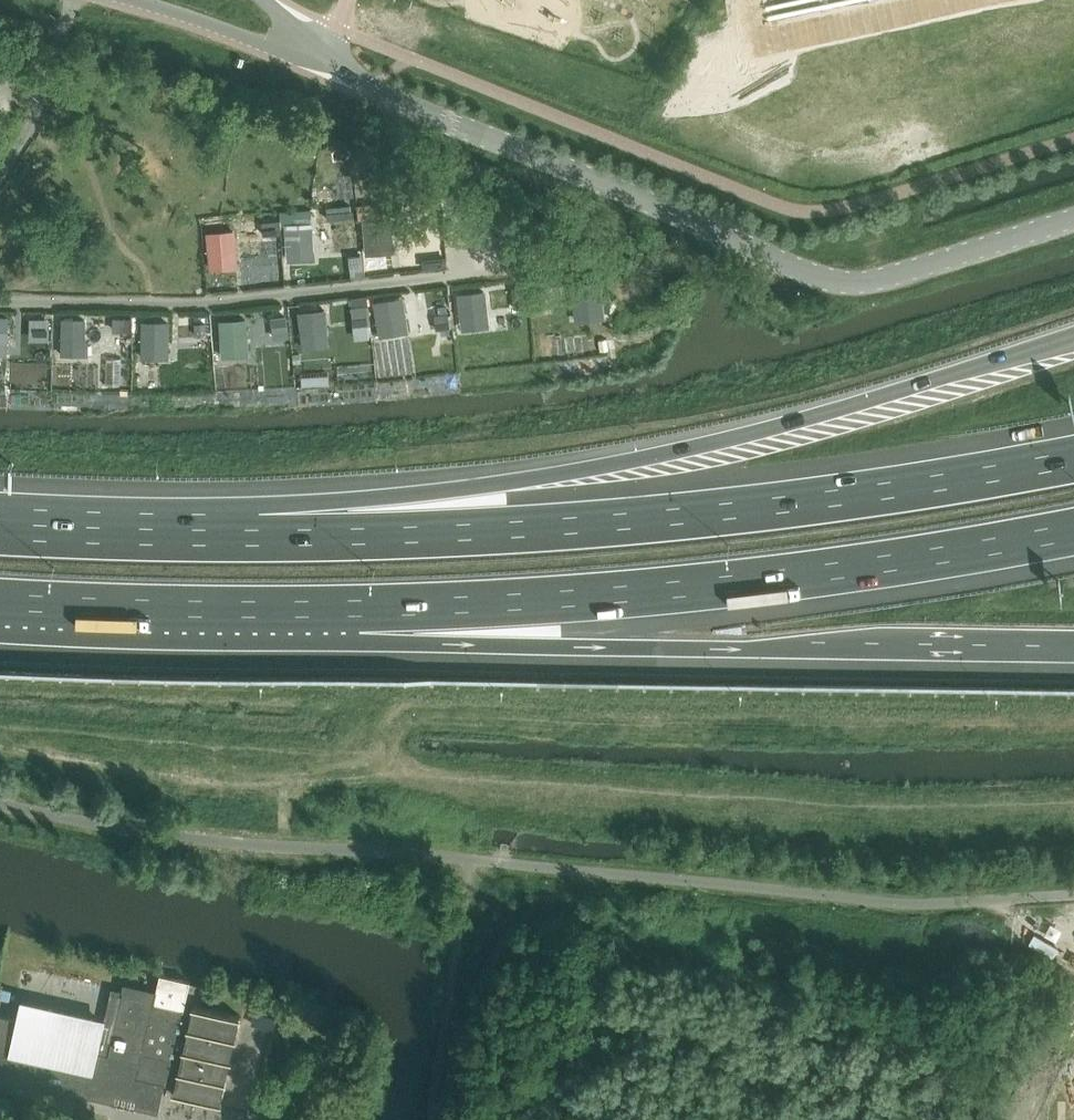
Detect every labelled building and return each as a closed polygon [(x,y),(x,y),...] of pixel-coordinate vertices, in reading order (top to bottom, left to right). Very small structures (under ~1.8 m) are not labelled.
[(244,59),(238,56),(235,63),(241,65),(244,59)] [(438,217),(423,219),(425,232),(439,230),(438,217)] [(404,221),(366,225),(369,252),(407,248),(404,221)] [(358,226),(344,228),(345,241),(359,240),(358,226)] [(324,230),(286,234),(289,261),(327,257),(324,230)] [(234,233),(206,236),(210,274),(237,271),(234,233)] [(278,235),(264,237),(265,250),(280,249),(278,235)] [(606,273),(592,275),(593,288),(607,287),(606,273)] [(572,277),(534,281),(537,308),(575,304),(572,277)] [(526,282),(512,284),(513,297),(528,296),(526,282)] [(492,286),(455,291),(457,317),(495,313),(492,286)] [(446,291),(432,293),(433,306),(448,305),(446,291)] [(412,296),(375,299),(378,326),(415,322),(412,296)] [(366,300),(352,302),(354,315),(368,314),(366,300)] [(332,304),(295,308),(298,335),(335,331),(332,304)] [(286,309),(272,311),(274,324),(288,323),(286,309)] [(252,313),(215,318),(218,344),(255,340),(252,313)] [(0,317),(0,344),(15,344),(15,317),(0,317)] [(49,317),(35,317),(35,330),(49,330),(49,317)] [(95,317),(57,317),(57,344),(95,344),(95,317)] [(129,317),(115,317),(115,331),(129,331),(129,317)] [(176,317),(137,317),(137,345),(176,345),(176,317)] [(210,317),(195,318),(195,331),(210,331),(210,317)] [(91,1098),(92,1095),(95,1095),(103,1091),(104,1093),(105,1094),(107,1095),(108,1096),(141,1100),(139,1109),(159,1113),(165,1084),(176,1086),(174,1095),(221,1106),(222,1099),(239,1023),(240,1023),(241,1017),(195,1006),(194,1011),(185,1008),(191,980),(161,973),(157,990),(124,983),(123,989),(112,987),(104,1023),(21,1004),(17,1019),(0,1015),(0,1078),(91,1098)] [(46,973),(40,1000),(92,1010),(98,984),(46,973)]
